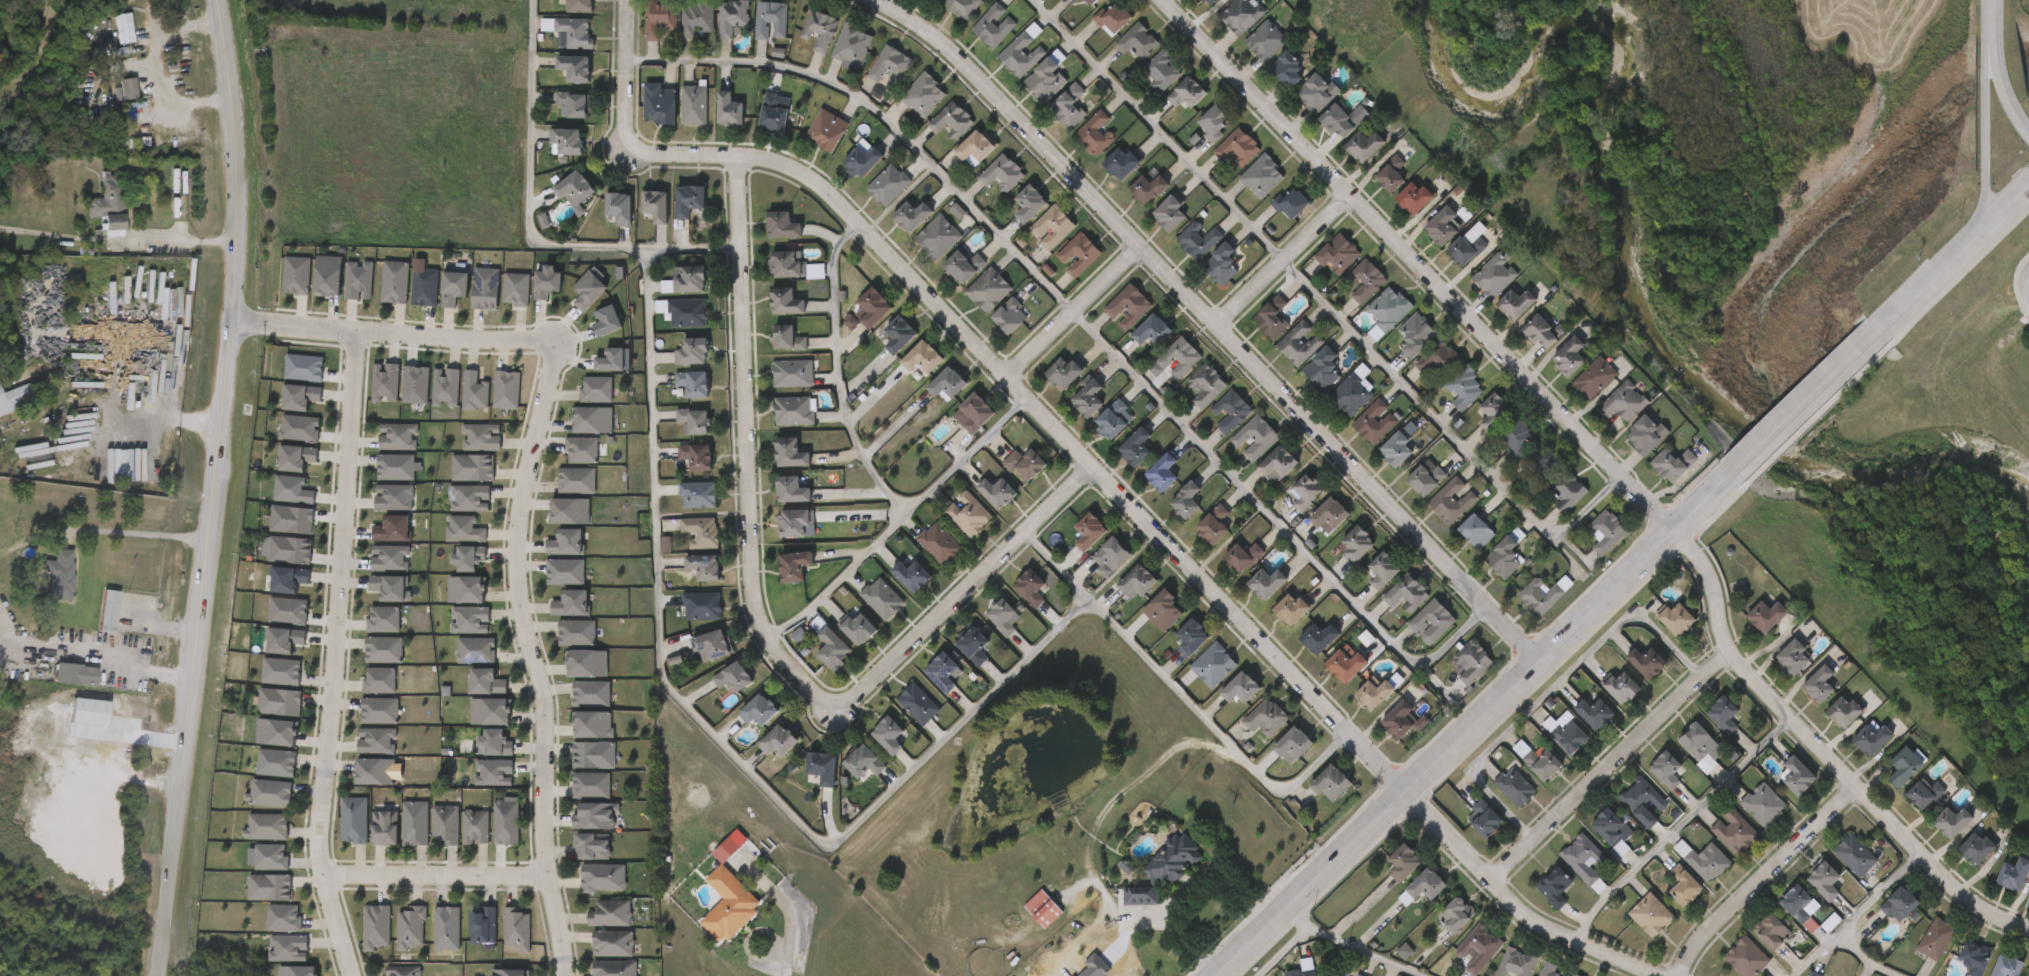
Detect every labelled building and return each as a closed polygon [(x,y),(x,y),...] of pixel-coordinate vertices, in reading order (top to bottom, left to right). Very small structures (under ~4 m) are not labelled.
[(574,30),(575,0),(570,0),(535,0),(535,13),(549,13),(548,29),(574,30)] [(565,12),(565,0),(591,0),(591,13),(565,12)] [(916,13),(922,0),(889,0),(916,13)] [(956,10),(953,16),(945,12),(952,0),(936,0),(923,23),(951,39),(964,15),(956,10)] [(942,6),(945,0),(978,0),(970,19),(942,6)] [(1035,0),(1028,0),(1022,6),(1031,15),(1040,6),(1035,0)] [(1047,6),(1056,20),(1065,14),(1071,23),(1088,13),(1080,0),(1057,0),(1047,6)] [(1093,19),(1116,0),(1120,0),(1135,17),(1110,38),(1093,19)] [(1218,15),(1234,0),(1252,0),(1264,12),(1239,37),(1218,15)] [(658,41),(644,41),(644,1),(676,1),(676,29),(658,29),(658,41)] [(719,39),(719,1),(750,1),(750,27),(733,27),(733,39),(719,39)] [(755,39),(757,1),(787,2),(786,40),(770,39),(770,40),(755,39)] [(1018,23),(992,49),(970,28),(996,1),(1018,23)] [(696,32),(696,37),(681,37),(681,5),(712,5),(712,32),(696,32)] [(799,38),(810,8),(839,19),(826,55),(810,49),(812,43),(799,38)] [(1221,55),(1246,30),(1224,8),(1199,34),(1221,55)] [(114,15),(131,14),(133,43),(116,45),(114,15)] [(555,45),(555,18),(590,19),(590,46),(555,45)] [(640,59),(640,47),(659,47),(660,19),(628,18),(627,58),(640,59)] [(1244,41),(1267,18),(1288,39),(1265,62),(1244,41)] [(696,48),(695,19),(663,19),(664,55),(677,55),(677,48),(696,48)] [(701,56),(715,56),(715,44),(731,44),(732,19),(702,19),(701,56)] [(738,57),(750,58),(751,40),(756,40),(756,55),(769,56),(770,20),(739,19),(738,57)] [(989,33),(980,45),(975,41),(987,27),(977,19),(952,48),(976,68),(999,41),(989,33)] [(1083,46),(1087,42),(1097,52),(1115,35),(1099,19),(1088,29),(1084,25),(1073,35),(1083,46)] [(1141,59),(1132,48),(1123,55),(1113,42),(1141,20),(1160,45),(1141,59)] [(872,31),(862,68),(832,59),(842,22),(872,31)] [(782,55),(790,58),(794,49),(801,51),(794,68),(808,73),(821,37),(792,26),(782,55)] [(1046,51),(1019,79),(996,56),(1024,29),(1046,51)] [(99,61),(116,60),(113,30),(97,32),(99,61)] [(571,36),(536,36),(536,49),(540,49),(539,65),(577,65),(577,54),(571,54),(571,36)] [(1225,58),(1246,81),(1270,59),(1249,36),(1225,58)] [(814,75),(824,78),(823,82),(844,88),(854,53),(841,49),(842,44),(825,39),(814,75)] [(1124,80),(1142,61),(1119,39),(1096,63),(1106,72),(1111,67),(1124,80)] [(1029,71),(1021,62),(1009,73),(1004,67),(1024,49),(1016,40),(979,73),(1000,97),(1029,71)] [(884,43),(913,58),(894,93),(880,86),(881,85),(866,77),(884,43)] [(1270,67),(1289,48),(1312,70),(1293,89),(1270,67)] [(1161,92),(1142,71),(1164,52),(1183,73),(1161,92)] [(567,83),(567,69),(557,69),(557,56),(591,56),(591,83),(567,83)] [(1044,103),(1023,82),(1048,57),(1069,79),(1044,103)] [(849,94),(861,100),(867,87),(874,90),(867,105),(879,111),(896,77),(866,61),(849,94)] [(1137,97),(1132,103),(1142,113),(1162,91),(1150,79),(1154,75),(1144,65),(1125,86),(1137,97)] [(1050,98),(1038,87),(1049,77),(1038,66),(1005,100),(1026,121),(1050,98)] [(1272,108),(1284,96),(1279,90),(1285,84),(1269,67),(1250,85),(1272,108)] [(898,99),(923,71),(948,92),(923,120),(898,99)] [(1340,91),(1316,115),(1296,95),(1320,71),(1340,91)] [(573,73),(539,73),(539,86),(550,87),(550,99),(573,99),(573,73)] [(1165,95),(1194,74),(1208,94),(1191,107),(1185,99),(1174,107),(1165,95)] [(121,79),(137,78),(138,101),(121,101),(121,79)] [(1076,103),(1086,114),(1069,130),(1048,108),(1074,82),(1085,94),(1076,103)] [(928,112),(919,104),(922,101),(906,87),(882,115),(906,136),(928,112)] [(1299,133),(1323,106),(1314,98),(1312,101),(1298,89),(1276,113),(1299,133)] [(1157,125),(1165,117),(1172,126),(1188,111),(1171,92),(1147,114),(1157,125)] [(555,107),(555,93),(589,93),(589,118),(567,118),(567,107),(555,107)] [(102,104),(96,105),(97,117),(120,115),(118,95),(101,96),(102,104)] [(657,138),(629,140),(628,97),(643,98),(646,106),(658,108),(657,138)] [(944,131),(937,137),(925,124),(952,99),(975,122),(954,141),(944,131)] [(1067,132),(1056,120),(1067,110),(1057,99),(1029,125),(1051,148),(1067,132)] [(691,103),(691,140),(666,139),(664,102),(691,103)] [(1322,117),(1339,102),(1351,115),(1362,105),(1371,115),(1343,141),(1322,117)] [(1214,142),(1196,122),(1218,103),(1235,123),(1214,142)] [(714,107),(712,119),(728,119),(728,143),(700,142),(701,107),(714,107)] [(835,151),(806,137),(820,109),(849,122),(835,151)] [(1110,120),(1103,126),(1115,138),(1095,157),(1073,134),(1100,109),(1110,120)] [(538,122),(543,122),(543,135),(572,135),(573,111),(538,110),(538,122)] [(766,148),(739,144),(747,110),(774,115),(766,148)] [(937,158),(957,140),(935,117),(908,142),(918,152),(930,141),(936,147),(931,152),(937,158)] [(1330,133),(1318,119),(1298,137),(1312,152),(1317,148),(1325,156),(1352,131),(1343,121),(1330,133)] [(1193,162),(1205,151),(1202,148),(1212,138),(1197,121),(1179,139),(1188,149),(1184,153),(1193,162)] [(830,138),(801,126),(790,153),(802,158),(800,164),(817,171),(830,138)] [(1056,151),(1078,174),(1098,155),(1091,148),(1085,153),(1079,147),(1091,136),(1082,126),(1056,151)] [(1223,162),(1213,152),(1239,126),(1262,148),(1242,169),(1229,156),(1223,162)] [(548,144),(548,128),(584,128),(584,155),(558,155),(558,144),(548,144)] [(954,152),(978,128),(997,146),(973,170),(954,152)] [(1380,146),(1358,160),(1346,143),(1368,128),(1380,146)] [(843,162),(863,138),(884,155),(864,180),(843,162)] [(1244,166),(1220,143),(1194,170),(1204,179),(1210,173),(1224,187),(1244,166)] [(954,187),(979,163),(961,144),(936,168),(954,187)] [(1103,163),(1123,144),(1141,162),(1121,182),(1103,163)] [(565,146),(532,146),(531,163),(536,163),(536,172),(565,172),(565,146)] [(1348,185),(1371,159),(1358,148),(1350,156),(1341,148),(1325,165),(1348,185)] [(987,187),(977,177),(1003,151),(1026,174),(1006,194),(994,181),(987,187)] [(1238,178),(1265,152),(1288,174),(1261,201),(1238,178)] [(1401,179),(1385,194),(1368,176),(1391,153),(1401,164),(1393,171),(1401,179)] [(910,181),(884,207),(865,188),(890,162),(910,181)] [(866,172),(856,163),(849,171),(840,163),(823,181),(842,199),(866,172)] [(1108,172),(1101,164),(1085,179),(1102,198),(1126,177),(1115,165),(1108,172)] [(1170,184),(1148,207),(1130,189),(1152,166),(1170,184)] [(554,187),(581,169),(597,192),(570,210),(554,187)] [(959,195),(968,204),(976,197),(989,210),(1008,193),(986,169),(959,195)] [(1220,195),(1242,218),(1268,193),(1246,170),(1220,195)] [(1356,194),(1373,212),(1388,197),(1380,188),(1388,180),(1379,171),(1356,194)] [(125,244),(106,244),(105,217),(89,218),(89,199),(103,198),(102,173),(124,173),(125,244)] [(1390,198),(1410,178),(1428,196),(1408,217),(1390,198)] [(893,200),(874,179),(847,205),(866,225),(893,200)] [(1015,199),(1031,182),(1050,201),(1026,225),(1016,214),(1023,207),(1015,199)] [(1312,203),(1288,223),(1271,202),(1296,182),(1312,203)] [(707,185),(707,218),(678,218),(678,185),(707,185)] [(1153,212),(1175,192),(1183,201),(1200,185),(1210,196),(1171,232),(1153,212)] [(568,229),(562,221),(579,210),(562,186),(535,205),(544,217),(548,214),(562,234),(568,229)] [(105,231),(104,192),(91,192),(91,188),(84,189),(84,215),(70,215),(70,232),(105,231)] [(669,224),(654,224),(654,212),(642,212),(642,191),(669,191),(669,224)] [(1109,206),(1127,225),(1151,202),(1142,192),(1132,200),(1125,192),(1109,206)] [(632,193),(632,226),(616,226),(616,216),(606,216),(606,193),(632,193)] [(912,234),(893,216),(909,198),(917,206),(923,200),(934,211),(912,234)] [(1394,235),(1410,222),(1404,214),(1414,206),(1409,200),(1401,206),(1395,199),(1377,214),(1394,235)] [(1007,243),(1031,220),(1012,201),(996,216),(1004,225),(996,232),(1007,243)] [(1077,224),(1050,251),(1028,229),(1055,202),(1077,224)] [(658,236),(673,236),(673,226),(689,226),(689,203),(659,203),(658,236)] [(1264,227),(1274,237),(1292,218),(1276,204),(1266,215),(1261,210),(1251,221),(1261,230),(1264,227)] [(1456,218),(1449,225),(1457,233),(1440,249),(1421,230),(1445,207),(1456,218)] [(636,241),(650,242),(651,209),(624,208),(623,230),(636,231),(636,241)] [(1167,219),(1156,208),(1133,232),(1151,250),(1168,233),(1160,226),(1167,219)] [(587,233),(599,234),(599,243),(614,243),(615,211),(588,210),(587,233)] [(803,236),(768,236),(768,211),(803,211),(803,236)] [(937,261),(914,239),(940,212),(963,235),(937,261)] [(874,233),(892,252),(916,229),(906,219),(898,226),(890,218),(874,233)] [(1010,245),(1020,255),(1031,245),(1034,248),(1021,260),(1030,270),(1059,245),(1037,221),(1010,245)] [(1215,226),(1225,236),(1199,261),(1176,238),(1194,221),(1206,234),(1215,226)] [(1461,271),(1445,251),(1480,224),(1486,232),(1479,237),(1488,249),(1461,271)] [(772,228),(750,229),(751,255),(785,254),(785,240),(773,241),(772,228)] [(944,251),(921,230),(896,257),(919,279),(944,251)] [(1075,278),(1054,255),(1083,230),(1103,253),(1075,278)] [(1325,261),(1319,267),(1309,256),(1334,231),(1357,253),(1337,274),(1325,261)] [(1206,254),(1195,241),(1188,248),(1177,237),(1156,256),(1178,280),(1206,254)] [(1223,286),(1203,265),(1226,242),(1247,263),(1223,286)] [(1037,272),(1045,281),(1056,271),(1060,275),(1047,287),(1057,298),(1085,271),(1063,248),(1037,272)] [(1309,283),(1320,294),(1344,269),(1321,248),(1295,275),(1307,286),(1309,283)] [(805,262),(824,262),(824,276),(770,276),(770,250),(805,249),(805,262)] [(1488,299),(1467,278),(1496,249),(1505,257),(1501,261),(1514,273),(1488,299)] [(968,258),(981,253),(988,269),(955,284),(944,260),(965,251),(968,258)] [(341,255),(318,253),(314,290),(337,292),(341,255)] [(311,255),(284,254),(282,289),(309,290),(311,255)] [(373,257),(364,256),(364,264),(356,264),(356,259),(347,259),(346,294),(359,294),(359,288),(364,288),(364,296),(372,296),(373,257)] [(1210,275),(1218,268),(1208,258),(1182,283),(1203,305),(1222,288),(1210,275)] [(1357,306),(1346,295),(1353,289),(1342,278),(1361,258),(1383,280),(1357,306)] [(381,303),(384,261),(408,262),(406,304),(381,303)] [(553,263),(542,263),(542,269),(533,269),(533,288),(537,288),(537,296),(546,296),(546,290),(558,290),(559,272),(553,272),(553,263)] [(708,264),(709,290),(674,291),(674,264),(708,264)] [(1013,287),(986,315),(964,293),(992,265),(1013,287)] [(923,283),(943,304),(969,280),(959,270),(951,277),(941,267),(923,283)] [(473,309),(474,268),(498,269),(498,310),(473,309)] [(807,294),(807,280),(784,281),(783,268),(751,269),(752,295),(807,294)] [(436,306),(412,306),(413,269),(437,269),(436,306)] [(589,270),(606,288),(584,309),(574,299),(581,292),(574,284),(589,270)] [(324,273),(299,272),(298,312),(323,313),(324,273)] [(455,308),(442,308),(444,272),(469,273),(468,297),(456,296),(455,308)] [(291,311),(293,274),(267,273),(266,310),(291,311)] [(1332,313),(1344,324),(1370,296),(1347,273),(1324,298),(1330,304),(1339,295),(1344,300),(1332,313)] [(529,306),(504,306),(504,274),(529,274),(529,306)] [(355,278),(343,278),(343,279),(329,278),(328,316),(343,317),(343,316),(354,316),(355,278)] [(391,278),(365,278),(364,319),(390,320),(391,278)] [(518,288),(517,316),(530,316),(530,308),(543,309),(544,289),(537,289),(538,282),(527,282),(527,288),(518,288)] [(1103,309),(1131,282),(1153,305),(1125,332),(1115,322),(1103,309)] [(644,310),(689,309),(688,283),(654,284),(655,298),(643,298),(644,310)] [(946,308),(968,331),(995,306),(973,283),(946,308)] [(482,285),(456,284),(455,326),(481,327),(482,285)] [(895,306),(870,328),(860,318),(868,311),(858,300),(875,284),(895,306)] [(1409,306),(1383,333),(1360,310),(1387,284),(1409,306)] [(420,323),(421,286),(396,285),(395,322),(420,323)] [(555,320),(566,330),(591,304),(572,286),(555,304),(563,311),(555,320)] [(774,312),(774,286),(806,286),(806,312),(774,312)] [(1514,295),(1520,288),(1531,298),(1510,322),(1490,305),(1506,288),(1514,295)] [(450,314),(451,290),(426,289),(425,324),(439,325),(439,314),(450,314)] [(485,319),(497,319),(497,323),(510,324),(512,290),(486,290),(485,319)] [(1274,312),(1286,324),(1269,342),(1246,320),(1272,293),(1283,303),(1274,312)] [(670,326),(669,298),(708,297),(709,325),(670,326)] [(990,317),(1010,298),(1029,317),(1008,336),(990,317)] [(1085,326),(1094,336),(1106,324),(1111,329),(1099,341),(1107,350),(1135,323),(1112,300),(1085,326)] [(1348,350),(1358,360),(1388,332),(1382,326),(1389,319),(1372,302),(1347,326),(1360,339),(1348,350)] [(612,303),(594,310),(599,322),(593,324),(598,337),(622,327),(612,303)] [(837,331),(851,347),(875,325),(855,303),(839,318),(844,324),(837,331)] [(775,305),(753,305),(754,331),(788,330),(788,316),(776,317),(775,305)] [(1143,346),(1132,335),(1155,311),(1174,329),(1157,347),(1150,340),(1143,346)] [(1232,336),(1253,359),(1271,343),(1259,331),(1269,321),(1260,311),(1232,336)] [(920,332),(895,355),(885,343),(892,337),(884,329),(902,312),(920,332)] [(1005,323),(993,312),(972,335),(992,353),(1009,334),(1001,327),(1005,323)] [(1408,359),(1396,347),(1402,342),(1392,332),(1413,312),(1434,334),(1408,359)] [(1520,330),(1535,314),(1558,335),(1543,352),(1520,330)] [(652,344),(689,343),(688,316),(651,317),(652,344)] [(1294,369),(1271,346),(1299,319),(1321,341),(1294,369)] [(606,344),(596,321),(576,329),(581,339),(576,341),(582,355),(606,344)] [(795,323),(796,335),(806,335),(807,348),(776,349),(776,323),(795,323)] [(1122,362),(1130,355),(1139,364),(1155,349),(1136,329),(1112,352),(1122,362)] [(841,340),(831,331),(824,339),(834,348),(841,340)] [(866,347),(875,355),(867,364),(877,374),(900,350),(881,332),(866,347)] [(1165,372),(1154,360),(1181,333),(1203,356),(1177,382),(1166,371),(1165,372)] [(1576,353),(1583,360),(1568,377),(1547,358),(1570,333),(1583,345),(1576,353)] [(1256,363),(1279,386),(1306,358),(1299,351),(1289,361),(1284,356),(1294,345),(1283,335),(1256,363)] [(676,362),(676,347),(685,347),(685,336),(710,336),(710,362),(676,362)] [(919,363),(912,370),(901,359),(925,336),(946,357),(929,373),(919,363)] [(1429,368),(1422,375),(1411,364),(1437,339),(1458,360),(1439,378),(1429,368)] [(789,366),(789,354),(777,354),(777,342),(755,342),(756,367),(789,366)] [(1326,362),(1338,374),(1319,393),(1297,371),(1322,345),(1333,356),(1326,362)] [(622,347),(603,347),(603,357),(595,357),(595,370),(622,370),(622,347)] [(322,354),(285,351),(284,377),(320,379),(322,354)] [(1159,399),(1184,374),(1163,352),(1128,386),(1138,395),(1157,376),(1161,380),(1151,390),(1159,399)] [(690,355),(665,355),(665,366),(656,366),(657,381),(691,380),(690,355)] [(1617,374),(1590,401),(1571,382),(1599,355),(1617,374)] [(926,377),(906,356),(882,378),(892,389),(900,381),(910,392),(926,377)] [(1063,392),(1045,373),(1062,356),(1069,363),(1073,358),(1085,370),(1063,392)] [(812,359),(812,386),(773,386),(773,359),(812,359)] [(381,360),(374,360),(371,395),(398,397),(400,361),(387,360),(386,370),(380,369),(381,360)] [(1185,382),(1206,361),(1229,383),(1202,410),(1192,400),(1197,394),(1185,382)] [(1322,393),(1312,382),(1322,373),(1311,361),(1283,388),(1304,410),(1322,393)] [(429,363),(405,362),(403,397),(427,398),(429,363)] [(968,381),(946,404),(927,386),(950,363),(968,381)] [(609,387),(608,364),(587,365),(587,374),(578,374),(578,387),(609,387)] [(1448,402),(1454,397),(1442,384),(1461,366),(1483,389),(1458,412),(1448,402)] [(457,407),(432,406),(432,369),(458,369),(457,407)] [(711,396),(688,396),(688,385),(677,385),(677,369),(711,369),(711,396)] [(487,410),(462,409),(463,370),(477,370),(477,382),(488,382),(487,410)] [(268,397),(305,398),(306,373),(269,371),(268,397)] [(519,372),(519,409),(493,408),(494,371),(519,372)] [(1324,397),(1349,372),(1371,393),(1346,419),(1324,397)] [(1058,374),(1051,381),(1043,374),(1026,390),(1045,409),(1068,385),(1058,374)] [(610,376),(583,376),(583,386),(578,386),(578,400),(610,401),(610,376)] [(1100,396),(1106,401),(1089,419),(1070,400),(1094,376),(1107,389),(1100,396)] [(795,403),(795,377),(755,378),(756,404),(795,403)] [(1167,396),(1179,413),(1174,417),(1181,427),(1210,405),(1190,379),(1167,396)] [(1626,424),(1614,412),(1606,420),(1595,409),(1626,379),(1648,402),(1626,424)] [(356,380),(355,418),(364,418),(364,416),(381,416),(382,381),(366,380),(366,381),(356,380)] [(950,400),(931,382),(908,405),(919,415),(922,411),(931,420),(950,400)] [(320,385),(284,383),(282,408),(307,410),(308,397),(319,398),(320,385)] [(412,384),(386,383),(385,419),(410,420),(412,384)] [(417,385),(415,423),(424,424),(424,421),(441,422),(442,386),(427,385),(427,386),(417,385)] [(446,426),(471,426),(471,399),(460,399),(460,387),(447,387),(446,426)] [(1254,409),(1228,436),(1215,424),(1220,419),(1210,409),(1232,387),(1254,409)] [(476,425),(502,425),(502,388),(477,388),(476,425)] [(691,388),(657,389),(657,403),(668,403),(669,415),(692,414),(691,388)] [(960,406),(976,390),(996,410),(971,434),(961,424),(970,416),(960,406)] [(1052,419),(1070,436),(1085,420),(1078,413),(1086,405),(1071,391),(1061,401),(1065,405),(1052,419)] [(1479,408),(1495,392),(1512,411),(1488,434),(1478,424),(1487,416),(1479,408)] [(596,394),(566,393),(566,405),(562,405),(562,419),(595,419),(596,394)] [(775,423),(775,396),(813,396),(813,423),(775,423)] [(1374,398),(1396,420),(1369,446),(1348,424),(1374,398)] [(1135,417),(1111,441),(1093,423),(1116,399),(1135,417)] [(17,413),(13,400),(0,404),(0,419),(17,413)] [(291,428),(291,417),(303,418),(304,403),(267,401),(266,427),(291,428)] [(1197,443),(1207,453),(1235,427),(1213,405),(1191,426),(1197,433),(1205,426),(1210,431),(1197,443)] [(614,407),(614,433),(575,433),(575,407),(614,407)] [(684,433),(684,422),(677,422),(677,408),(711,408),(711,433),(684,433)] [(952,435),(944,442),(954,452),(977,430),(958,409),(941,424),(952,435)] [(319,415),(282,413),(280,438),(317,440),(319,415)] [(1281,436),(1253,463),(1241,451),(1230,440),(1258,413),(1281,436)] [(1622,437),(1647,413),(1668,434),(1643,458),(1622,437)] [(757,415),(758,442),(798,441),(797,414),(757,415)] [(1074,443),(1087,456),(1091,452),(1097,458),(1116,437),(1107,429),(1111,425),(1100,415),(1074,443)] [(1519,458),(1500,439),(1518,421),(1537,440),(1519,458)] [(416,424),(416,449),(380,449),(380,424),(416,424)] [(596,424),(555,424),(555,449),(595,450),(596,424)] [(1136,468),(1117,448),(1143,424),(1153,436),(1145,443),(1153,452),(1136,468)] [(462,425),(499,425),(499,451),(462,451),(462,425)] [(665,451),(692,451),(692,427),(658,427),(658,440),(665,440),(665,451)] [(1413,448),(1392,469),(1373,450),(1394,429),(1413,448)] [(1211,457),(1218,465),(1230,454),(1235,460),(1224,470),(1233,480),(1261,454),(1240,431),(1211,457)] [(302,434),(264,432),(263,457),(300,459),(301,444),(302,445),(302,434)] [(778,465),(777,436),(806,435),(806,464),(778,465)] [(567,438),(599,438),(599,464),(567,464),(567,438)] [(397,467),(397,451),(400,451),(401,441),(363,440),(362,451),(361,466),(397,467)] [(482,441),(444,441),(444,451),(447,451),(447,467),(483,467),(483,452),(482,452),(482,441)] [(1258,467),(1283,442),(1301,461),(1277,485),(1258,467)] [(679,458),(679,443),(713,443),(713,470),(691,470),(691,458),(679,458)] [(1099,466),(1117,485),(1133,471),(1125,461),(1134,453),(1124,443),(1099,466)] [(316,446),(280,445),(279,469),(302,470),(303,458),(315,459),(316,446)] [(1648,464),(1665,445),(1679,457),(1686,449),(1696,457),(1672,485),(1648,464)] [(1004,469),(1010,448),(1026,453),(1027,449),(1045,455),(1038,479),(1004,469)] [(1180,477),(1162,493),(1145,473),(1170,450),(1180,461),(1172,468),(1180,477)] [(413,452),(377,453),(377,477),(413,476),(413,452)] [(580,454),(549,454),(549,479),(580,480),(580,454)] [(758,454),(759,483),(793,483),(793,469),(782,469),(782,454),(758,454)] [(492,455),(492,481),(451,481),(451,455),(492,455)] [(661,477),(672,476),(672,488),(695,487),(694,461),(660,463),(661,477)] [(1238,483),(1256,503),(1281,480),(1263,461),(1238,483)] [(299,479),(300,464),(263,462),(262,487),(287,489),(287,478),(299,479)] [(1425,470),(1431,463),(1443,474),(1420,499),(1400,480),(1417,463),(1425,470)] [(1018,493),(997,509),(977,482),(998,467),(1018,493)] [(559,468),(597,468),(597,494),(559,494),(559,468)] [(1125,492),(1144,511),(1160,495),(1152,487),(1160,479),(1149,468),(1125,492)] [(1548,486),(1566,468),(1589,491),(1565,516),(1556,507),(1563,500),(1548,486)] [(397,496),(397,471),(360,471),(360,497),(397,496)] [(476,472),(435,471),(435,497),(476,497),(476,472)] [(1325,487),(1304,514),(1292,505),(1296,498),(1289,493),(1305,472),(1325,487)] [(301,474),(274,473),(273,498),(312,500),(313,489),(301,489),(301,474)] [(800,474),(800,486),(811,486),(811,500),(777,500),(777,474),(800,474)] [(1446,526),(1423,503),(1451,474),(1464,487),(1474,497),(1446,526)] [(1170,503),(1192,478),(1203,488),(1194,498),(1202,505),(1188,520),(1170,503)] [(413,481),(375,480),(374,505),(412,506),(413,481)] [(680,506),(680,480),(716,480),(716,506),(680,506)] [(578,485),(541,484),(541,510),(578,511),(578,485)] [(451,511),(451,485),(489,486),(488,511),(451,511)] [(943,509),(966,488),(992,516),(969,537),(943,509)] [(1273,521),(1282,530),(1306,507),(1289,489),(1271,507),(1279,516),(1273,521)] [(288,494),(258,492),(257,519),(297,520),(297,507),(287,507),(288,494)] [(782,493),(759,493),(760,519),(794,518),(794,504),(782,505),(782,493)] [(1351,511),(1335,527),(1327,519),(1319,527),(1308,517),(1332,493),(1351,511)] [(549,496),(588,497),(587,523),(551,522),(551,513),(548,513),(549,496)] [(1175,516),(1184,508),(1174,497),(1150,519),(1169,539),(1184,525),(1175,516)] [(698,499),(661,500),(661,513),(665,513),(666,525),(699,524),(698,499)] [(393,527),(394,511),(396,511),(396,502),(359,501),(359,511),(358,511),(357,527),(393,527)] [(473,518),(472,502),(436,502),(437,518),(433,518),(433,528),(471,527),(471,518),(473,518)] [(1223,520),(1232,529),(1216,545),(1198,526),(1221,503),(1231,513),(1223,520)] [(312,507),(271,504),(270,529),(310,532),(312,507)] [(952,556),(975,535),(949,507),(938,516),(938,517),(926,528),(952,556)] [(810,508),(810,536),(779,535),(780,508),(810,508)] [(1111,527),(1088,551),(1077,541),(1085,533),(1076,525),(1092,509),(1111,527)] [(1627,532),(1601,557),(1592,547),(1598,541),(1586,528),(1606,510),(1627,532)] [(1319,549),(1335,533),(1314,512),(1290,536),(1301,547),(1309,539),(1319,549)] [(1491,534),(1474,551),(1452,529),(1469,512),(1491,534)] [(386,526),(386,515),(410,515),(410,542),(374,542),(374,526),(386,526)] [(572,515),(532,515),(532,540),(572,541),(572,515)] [(485,528),(485,542),(446,542),(446,516),(475,516),(475,528),(485,528)] [(688,546),(688,532),(680,532),(680,516),(717,516),(718,545),(688,546)] [(915,538),(935,518),(962,545),(942,565),(915,538)] [(1203,538),(1212,530),(1202,520),(1176,544),(1195,565),(1213,549),(1203,538)] [(252,546),(294,552),(297,526),(256,521),(252,546)] [(1347,546),(1341,540),(1358,522),(1377,540),(1353,565),(1341,553),(1347,546)] [(796,527),(760,528),(761,554),(787,553),(787,542),(796,542),(796,527)] [(1065,552),(1057,560),(1068,571),(1091,547),(1071,528),(1056,544),(1065,552)] [(586,554),(547,554),(547,540),(560,540),(560,529),(586,529),(586,554)] [(355,557),(392,558),(393,532),(367,532),(367,543),(356,543),(355,557)] [(469,558),(469,544),(458,544),(458,533),(432,532),(432,542),(428,542),(428,558),(469,558)] [(1518,543),(1510,551),(1522,563),(1504,581),(1482,559),(1509,533),(1518,543)] [(662,549),(678,549),(678,555),(671,556),(671,566),(700,565),(699,534),(662,535),(662,549)] [(1093,557),(1115,534),(1134,553),(1111,575),(1093,557)] [(310,537),(272,535),(271,559),(308,561),(310,537)] [(899,554),(921,583),(943,567),(921,537),(899,554)] [(1248,550),(1256,542),(1265,551),(1243,573),(1225,555),(1239,541),(1248,550)] [(408,546),(371,545),(371,567),(407,567),(408,546)] [(529,556),(528,570),(566,571),(567,546),(540,545),(540,557),(529,556)] [(477,572),(458,572),(458,565),(454,565),(454,547),(486,547),(486,560),(477,560),(477,572)] [(1377,574),(1367,564),(1383,547),(1402,567),(1379,590),(1370,581),(1377,574)] [(47,599),(47,559),(55,559),(55,549),(73,549),(73,599),(47,599)] [(781,551),(813,551),(813,564),(804,564),(804,581),(781,581),(781,551)] [(1088,596),(1114,573),(1096,552),(1073,573),(1083,584),(1080,587),(1088,596)] [(293,580),(294,555),(248,553),(247,578),(293,580)] [(644,569),(653,569),(652,553),(643,554),(644,569)] [(697,568),(686,568),(685,554),(719,553),(720,580),(697,580),(697,568)] [(891,568),(901,558),(907,564),(915,556),(933,574),(915,592),(891,568)] [(582,557),(545,557),(545,581),(582,580),(582,557)] [(1228,569),(1218,559),(1204,575),(1223,593),(1246,568),(1237,559),(1228,569)] [(1118,586),(1142,561),(1161,580),(1136,604),(1118,586)] [(392,562),(355,562),(355,572),(354,572),(353,587),(389,588),(389,572),(392,572),(392,562)] [(459,589),(459,578),(468,578),(469,563),(440,563),(440,571),(433,571),(433,582),(441,582),(440,588),(459,589)] [(56,566),(38,565),(37,577),(27,577),(26,596),(31,596),(30,617),(55,617),(56,566)] [(308,567),(272,565),(271,591),(294,592),(295,578),(307,579),(308,567)] [(1039,591),(1046,598),(1036,608),(1014,584),(1033,566),(1048,583),(1039,591)] [(1267,602),(1248,583),(1264,567),(1273,576),(1281,568),(1291,578),(1267,602)] [(786,598),(785,582),(796,582),(795,569),(762,571),(764,599),(786,598)] [(1429,595),(1410,610),(1400,598),(1390,606),(1380,594),(1409,570),(1429,595)] [(679,598),(702,598),(702,572),(667,573),(668,586),(679,586),(679,598)] [(859,593),(878,574),(905,601),(885,620),(859,593)] [(1535,618),(1513,596),(1532,576),(1546,589),(1559,575),(1568,584),(1535,618)] [(407,602),(382,602),(382,591),(369,591),(369,576),(407,576),(407,602)] [(567,601),(567,576),(529,576),(529,602),(567,601)] [(448,603),(448,577),(486,577),(486,603),(448,603)] [(1126,613),(1141,599),(1122,580),(1098,602),(1112,617),(1121,608),(1126,613)] [(293,585),(255,583),(254,608),(279,610),(280,599),(292,600),(293,585)] [(1028,601),(1013,585),(994,602),(1016,626),(1026,617),(1019,609),(1028,601)] [(1246,619),(1270,596),(1260,585),(1252,593),(1244,585),(1228,600),(1246,619)] [(114,631),(99,629),(104,587),(119,589),(114,631)] [(1163,633),(1143,610),(1168,588),(1188,611),(1163,633)] [(1273,609),(1294,588),(1313,608),(1292,628),(1273,609)] [(591,616),(553,616),(553,600),(566,600),(566,590),(591,590),(591,616)] [(683,591),(720,590),(720,618),(684,619),(683,591)] [(390,593),(353,592),(352,606),(364,606),(364,618),(393,618),(394,607),(390,607),(390,593)] [(431,619),(468,619),(469,593),(431,593),(431,619)] [(307,598),(270,595),(268,620),(305,622),(307,598)] [(1009,620),(1017,627),(1008,636),(985,614),(1004,595),(1019,610),(1009,620)] [(1428,645),(1418,634),(1406,622),(1434,595),(1456,617),(1428,645)] [(1655,618),(1673,600),(1694,620),(1675,639),(1655,618)] [(1761,636),(1742,616),(1758,600),(1766,608),(1773,601),(1785,612),(1761,636)] [(1123,627),(1145,650),(1165,631),(1153,618),(1157,615),(1147,604),(1123,627)] [(534,618),(533,631),(571,632),(572,606),(545,606),(545,618),(534,618)] [(400,632),(367,632),(367,607),(400,607),(400,632)] [(451,634),(451,607),(490,607),(490,634),(451,634)] [(879,628),(860,646),(840,625),(859,607),(879,628)] [(667,637),(704,636),(703,609),(666,610),(667,637)] [(1254,627),(1274,647),(1297,623),(1284,611),(1278,617),(1270,609),(1254,627)] [(291,617),(254,612),(251,637),(288,642),(291,617)] [(999,629),(984,614),(966,631),(989,655),(998,646),(990,637),(999,629)] [(1183,642),(1177,635),(1194,617),(1212,635),(1188,660),(1176,649),(1183,642)] [(1341,632),(1317,656),(1298,637),(1315,620),(1324,629),(1331,622),(1341,632)] [(596,621),(596,645),(561,645),(561,621),(596,621)] [(349,648),(382,648),(382,623),(353,623),(353,635),(349,635),(349,648)] [(472,624),(436,623),(436,640),(433,640),(433,649),(471,650),(471,640),(472,640),(472,624)] [(834,670),(817,653),(828,642),(819,634),(829,624),(855,650),(834,670)] [(957,643),(976,624),(993,641),(984,649),(990,655),(979,666),(957,643)] [(304,628),(268,626),(266,651),(291,653),(291,640),(303,641),(304,628)] [(700,661),(692,636),(724,627),(732,651),(700,661)] [(1157,652),(1165,659),(1158,666),(1169,676),(1192,652),(1173,634),(1157,652)] [(541,662),(578,662),(578,637),(541,637),(541,662)] [(1452,657),(1472,637),(1494,659),(1467,686),(1457,676),(1464,669),(1452,657)] [(402,663),(366,663),(366,638),(402,638),(402,663)] [(457,638),(495,638),(495,663),(457,663),(457,638)] [(1809,658),(1789,678),(1770,659),(1791,639),(1809,658)] [(936,659),(960,685),(971,675),(963,667),(971,659),(955,641),(936,659)] [(1213,690),(1190,667),(1217,641),(1239,663),(1213,690)] [(799,671),(817,690),(827,679),(824,676),(834,666),(810,642),(801,651),(810,660),(799,671)] [(250,669),(275,671),(276,660),(288,661),(288,646),(251,644),(250,669)] [(1637,651),(1645,644),(1664,663),(1646,682),(1621,657),(1632,646),(1637,651)] [(682,667),(685,678),(715,670),(708,646),(673,655),(677,668),(682,667)] [(1351,657),(1359,650),(1369,660),(1344,684),(1324,663),(1341,646),(1351,657)] [(926,667),(949,649),(962,667),(952,675),(958,684),(945,694),(926,667)] [(608,677),(570,677),(570,651),(608,651),(608,677)] [(348,678),(385,679),(385,654),(349,653),(348,678)] [(477,680),(477,666),(477,654),(439,654),(439,680),(477,680)] [(299,657),(263,655),(261,680),(298,682),(299,657)] [(1220,681),(1198,658),(1171,683),(1193,707),(1220,681)] [(97,667),(94,685),(53,679),(56,660),(97,667)] [(729,682),(716,687),(711,672),(743,661),(752,684),(732,691),(729,682)] [(1823,681),(1832,689),(1816,705),(1797,687),(1820,663),(1831,674),(1823,681)] [(589,666),(549,667),(550,693),(589,693),(589,666)] [(939,702),(931,694),(942,684),(927,667),(906,687),(928,712),(939,702)] [(1619,707),(1599,687),(1618,667),(1638,688),(1619,707)] [(395,693),(363,693),(363,669),(395,669),(395,693)] [(471,669),(498,669),(498,681),(509,681),(509,695),(471,695),(471,669)] [(1248,704),(1239,695),(1232,703),(1222,692),(1245,669),(1264,688),(1248,704)] [(283,676),(247,674),(245,700),(282,702),(283,676)] [(701,705),(711,699),(718,710),(736,699),(722,676),(694,694),(701,705)] [(1395,687),(1374,710),(1355,691),(1368,677),(1378,686),(1386,678),(1395,687)] [(38,699),(78,701),(79,682),(38,680),(38,699)] [(914,680),(941,708),(923,725),(896,698),(914,680)] [(575,707),(575,682),(610,682),(610,707),(575,707)] [(346,710),(379,709),(378,684),(349,684),(350,695),(345,695),(346,710)] [(453,711),(489,710),(489,696),(478,696),(478,684),(453,684),(453,711)] [(301,688),(260,685),(258,710),(299,714),(301,688)] [(1219,712),(1228,720),(1244,704),(1225,686),(1202,710),(1212,720),(1219,712)] [(747,724),(737,709),(765,691),(778,712),(758,725),(754,719),(747,724)] [(1840,731),(1822,712),(1841,693),(1859,711),(1840,731)] [(1703,713),(1720,695),(1737,711),(1729,720),(1736,727),(1727,737),(1703,713)] [(1291,718),(1270,738),(1258,727),(1253,733),(1242,723),(1269,696),(1291,718)] [(593,723),(593,698),(556,697),(556,723),(593,723)] [(1587,706),(1596,697),(1612,714),(1593,733),(1569,708),(1579,698),(1587,706)] [(361,698),(397,698),(397,724),(361,724),(361,698)] [(923,726),(896,698),(877,715),(904,744),(923,726)] [(471,725),(471,699),(511,699),(511,725),(471,725)] [(1429,720),(1418,732),(1411,727),(1400,740),(1379,722),(1399,699),(1418,715),(1420,713),(1429,720)] [(284,707),(243,704),(241,730),(283,733),(284,707)] [(730,741),(737,735),(744,743),(762,727),(744,708),(720,730),(730,741)] [(576,712),(613,712),(613,739),(576,739),(576,712)] [(907,730),(899,738),(905,745),(895,755),(872,732),(891,713),(907,730)] [(1233,749),(1239,743),(1251,755),(1271,736),(1250,713),(1223,738),(1233,749)] [(344,739),(381,740),(381,714),(344,714),(344,739)] [(453,715),(454,741),(494,741),(493,714),(453,715)] [(1545,735),(1564,715),(1587,738),(1568,757),(1545,735)] [(294,718),(258,716),(256,741),(292,743),(294,718)] [(1889,737),(1866,759),(1848,741),(1871,718),(1889,737)] [(783,756),(776,749),(768,756),(757,744),(782,720),(800,739),(783,756)] [(1698,763),(1675,740),(1693,722),(1716,745),(1698,763)] [(1273,748),(1297,724),(1315,743),(1291,766),(1273,748)] [(595,728),(557,727),(556,754),(595,755),(595,728)] [(393,753),(356,753),(356,728),(393,728),(393,753)] [(515,756),(479,756),(479,737),(487,737),(487,730),(507,730),(507,739),(515,739),(515,756)] [(280,737),(241,735),(240,760),(279,762),(280,737)] [(750,772),(757,766),(764,773),(781,758),(764,739),(739,761),(750,772)] [(871,768),(861,779),(844,762),(865,741),(888,764),(877,775),(871,768)] [(1285,750),(1277,741),(1254,764),(1271,782),(1279,775),(1269,765),(1285,750)] [(575,743),(615,743),(615,769),(575,769),(575,743)] [(340,770),(378,770),(378,757),(379,757),(379,745),(341,744),(341,755),(340,755),(340,770)] [(294,748),(258,745),(255,771),(292,774),(294,748)] [(486,745),(468,746),(468,752),(461,753),(461,771),(496,771),(496,755),(487,756),(486,745)] [(1879,772),(1904,747),(1921,764),(1896,789),(1879,772)] [(1534,756),(1544,748),(1559,767),(1538,783),(1519,757),(1529,749),(1534,756)] [(1680,767),(1672,774),(1680,782),(1669,792),(1646,768),(1665,750),(1680,767)] [(806,773),(808,751),(838,753),(837,786),(821,785),(822,773),(806,773)] [(1776,776),(1784,768),(1781,765),(1791,754),(1815,779),(1797,797),(1776,776)] [(555,784),(597,785),(597,758),(556,758),(555,784)] [(851,785),(858,793),(869,784),(845,758),(824,778),(840,795),(851,785)] [(393,785),(355,785),(355,759),(393,759),(393,785)] [(514,761),(514,786),(474,786),(474,761),(514,761)] [(1355,783),(1339,800),(1327,788),(1321,795),(1311,785),(1334,762),(1355,783)] [(277,793),(278,767),(241,766),(240,791),(277,793)] [(1534,790),(1516,808),(1491,784),(1509,766),(1534,790)] [(803,803),(819,804),(821,770),(790,769),(789,791),(803,791),(803,803)] [(575,799),(575,773),(610,774),(610,799),(575,799)] [(377,801),(378,775),(338,774),(337,800),(377,801)] [(495,802),(494,792),(496,792),(496,776),(460,776),(460,792),(457,792),(457,803),(495,802)] [(1648,829),(1616,799),(1638,776),(1668,804),(1661,812),(1649,801),(1643,807),(1657,820),(1648,829)] [(291,782),(290,808),(252,806),(253,780),(291,782)] [(1901,794),(1916,780),(1926,790),(1934,782),(1942,790),(1919,813),(1901,794)] [(1765,829),(1739,803),(1761,781),(1787,807),(1765,829)] [(593,789),(556,788),(555,814),(593,815),(593,789)] [(234,810),(228,809),(227,819),(272,824),(275,799),(235,795),(234,810)] [(365,798),(365,843),(340,843),(340,798),(365,798)] [(519,798),(519,845),(495,845),(495,798),(519,798)] [(1501,821),(1483,839),(1461,817),(1479,799),(1501,821)] [(402,845),(402,802),(427,802),(427,845),(402,845)] [(575,815),(581,815),(581,804),(614,804),(614,829),(575,829),(575,815)] [(432,806),(457,806),(457,845),(440,845),(440,840),(432,840),(432,806)] [(1587,825),(1605,806),(1631,830),(1621,840),(1629,848),(1621,856),(1587,825)] [(1758,835),(1736,857),(1707,827),(1730,806),(1758,835)] [(1970,818),(1947,841),(1929,823),(1945,807),(1951,813),(1958,806),(1970,818)] [(396,811),(396,845),(371,845),(371,811),(396,811)] [(463,844),(463,811),(488,811),(488,844),(463,844)] [(324,858),(349,859),(350,814),(325,813),(324,858)] [(476,860),(501,860),(502,813),(487,813),(486,817),(477,817),(476,860)] [(249,839),(249,815),(287,815),(287,839),(249,839)] [(385,862),(411,862),(410,817),(385,818),(385,862)] [(602,819),(562,820),(562,830),(556,830),(556,845),(598,844),(598,827),(603,827),(602,819)] [(415,856),(427,856),(427,862),(441,862),(441,822),(416,822),(415,856)] [(445,860),(471,860),(471,827),(446,826),(445,860)] [(380,827),(354,827),(355,862),(381,861),(380,827)] [(1954,850),(1975,828),(1994,846),(1974,868),(1954,850)] [(269,856),(270,830),(232,830),(232,846),(226,846),(226,855),(269,856)] [(1609,861),(1602,869),(1595,862),(1589,867),(1606,885),(1597,894),(1557,854),(1580,832),(1609,861)] [(1859,878),(1831,850),(1849,832),(1877,860),(1859,878)] [(578,860),(578,834),(611,834),(611,860),(578,860)] [(284,842),(255,842),(256,865),(288,865),(288,851),(284,851),(284,842)] [(1419,860),(1396,884),(1384,872),(1389,867),(1383,860),(1401,842),(1419,860)] [(1699,855),(1706,844),(1729,857),(1714,882),(1681,862),(1690,849),(1699,855)] [(558,875),(593,875),(593,850),(558,849),(558,875)] [(1141,910),(1141,921),(1106,921),(1106,905),(1137,905),(1131,899),(1135,896),(1125,886),(1165,849),(1188,874),(1148,911),(1144,907),(1141,910)] [(2014,856),(2028,863),(2028,865),(2016,893),(1992,882),(2002,859),(2011,863),(2014,856)] [(268,860),(239,860),(238,886),(271,886),(271,873),(268,873),(268,860)] [(1828,903),(1804,879),(1823,860),(1839,876),(1831,885),(1839,893),(1828,903)] [(583,892),(583,864),(625,864),(625,892),(583,892)] [(1560,894),(1567,901),(1557,910),(1533,886),(1554,864),(1572,882),(1560,894)] [(1668,874),(1677,864),(1702,888),(1683,908),(1666,891),(1676,881),(1668,874)] [(1443,886),(1427,901),(1419,893),(1411,901),(1400,891),(1424,866),(1443,886)] [(290,875),(290,900),(250,900),(250,875),(290,875)] [(706,914),(687,895),(704,878),(746,920),(705,960),(682,937),(706,914)] [(564,880),(564,907),(607,907),(608,881),(564,880)] [(1801,926),(1777,901),(1795,883),(1812,900),(1803,908),(1811,916),(1801,926)] [(1918,903),(1897,924),(1879,906),(1900,885),(1918,903)] [(273,891),(232,891),(232,917),(273,916),(273,891)] [(1675,917),(1654,939),(1627,914),(1649,891),(1675,917)] [(1452,934),(1433,916),(1454,895),(1472,914),(1452,934)] [(630,901),(630,926),(588,926),(588,911),(597,911),(597,901),(630,901)] [(1026,945),(1004,922),(1023,904),(1045,928),(1026,945)] [(300,905),(300,931),(268,931),(268,905),(300,905)] [(363,906),(388,906),(388,950),(363,950),(363,906)] [(433,950),(433,907),(457,907),(457,950),(433,950)] [(422,908),(422,948),(396,948),(396,908),(422,908)] [(470,944),(470,908),(495,908),(495,944),(470,944)] [(504,908),(516,908),(516,912),(530,913),(528,951),(503,950),(504,908)] [(1752,931),(1770,913),(1790,933),(1772,952),(1752,931)] [(571,927),(570,942),(614,942),(614,916),(580,916),(579,927),(571,927)] [(1936,962),(1915,948),(1936,917),(1957,931),(1936,962)] [(251,947),(284,947),(284,932),(281,932),(281,921),(251,921),(251,947)] [(372,962),(372,922),(347,922),(347,967),(357,968),(357,962),(372,962)] [(380,928),(380,967),(390,967),(390,962),(406,962),(407,922),(390,922),(390,929),(380,928)] [(478,960),(479,923),(464,922),(464,928),(454,927),(453,959),(478,960)] [(1503,943),(1477,975),(1473,975),(1461,966),(1465,961),(1453,952),(1477,922),(1503,943)] [(417,966),(442,966),(443,923),(417,923),(417,966)] [(513,930),(502,929),(502,923),(487,923),(486,963),(501,963),(501,968),(512,969),(513,930)] [(633,957),(592,957),(592,931),(633,931),(633,957)] [(307,932),(268,933),(268,942),(274,942),(275,948),(269,948),(269,958),(308,957),(308,948),(298,948),(298,943),(307,943),(307,932)] [(1771,960),(1756,975),(1742,975),(1722,956),(1744,934),(1771,960)] [(1979,975),(1953,963),(1965,939),(1991,952),(1979,975)] [(616,947),(576,946),(575,972),(616,972),(616,947)] [(1536,957),(1530,975),(1515,975),(1507,973),(1506,975),(1496,975),(1506,946),(1536,957)] [(253,952),(253,965),(252,965),(252,975),(289,975),(289,967),(290,967),(290,952),(253,952)] [(2022,964),(2016,975),(1988,975),(1999,953),(2022,964)] [(1311,959),(1313,975),(1292,975),(1301,974),(1299,960),(1311,959)] [(636,961),(636,975),(592,975),(592,961),(636,961)] [(279,963),(279,975),(316,975),(316,962),(279,963)] [(1560,967),(1557,975),(1539,975),(1544,962),(1560,967)] [(419,966),(419,975),(385,975),(385,966),(419,966)] [(1340,968),(1359,975),(1337,975),(1340,968)]
